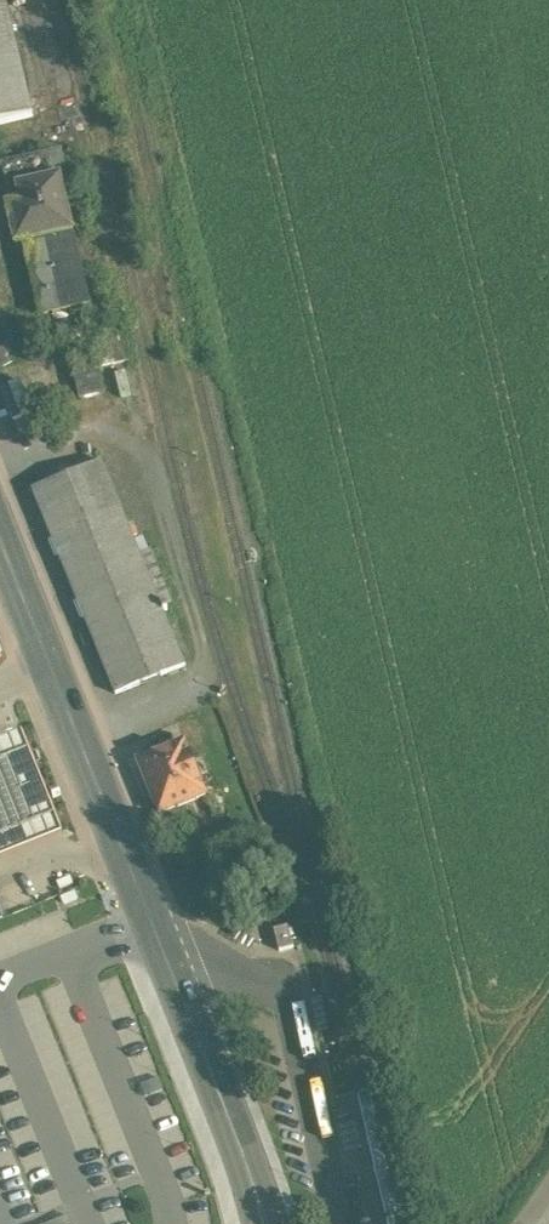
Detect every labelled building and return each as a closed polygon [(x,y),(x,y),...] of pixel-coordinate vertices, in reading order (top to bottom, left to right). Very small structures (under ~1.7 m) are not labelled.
[(33,116),(5,0),(0,0),(0,125),(33,116)] [(37,185),(19,189),(22,202),(8,205),(18,246),(24,244),(37,298),(85,287),(61,180),(68,179),(61,152),(31,160),(37,185)] [(8,205),(22,202),(19,189),(37,185),(31,160),(0,167),(0,168),(8,205)] [(85,287),(37,298),(41,316),(90,305),(85,287)] [(0,337),(0,371),(23,358),(8,332),(0,337)] [(70,360),(79,399),(105,393),(97,354),(70,360)] [(0,387),(0,388),(12,419),(31,412),(18,380),(0,387)] [(30,489),(68,580),(140,553),(103,460),(30,489)] [(150,548),(140,553),(162,606),(172,601),(150,548)] [(68,580),(114,693),(185,664),(162,606),(140,553),(68,580)] [(177,723),(150,734),(156,747),(182,737),(177,723)] [(63,835),(22,733),(0,742),(0,860),(63,835)] [(185,743),(139,761),(160,814),(206,795),(185,743)] [(288,928),(274,932),(280,953),(294,949),(288,928)]
